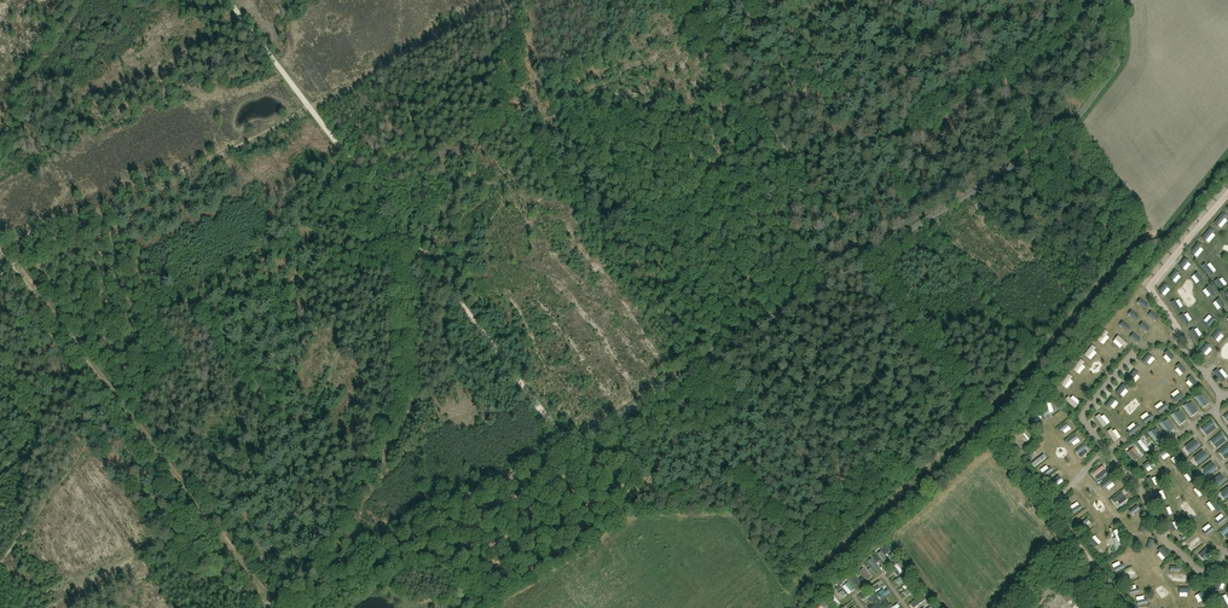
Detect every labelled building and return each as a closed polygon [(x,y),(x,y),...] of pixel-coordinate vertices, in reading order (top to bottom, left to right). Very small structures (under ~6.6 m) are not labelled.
[(1207,262),(1203,265),(1208,271),(1212,267),(1207,262)] [(1200,282),(1206,276),(1203,272),(1196,278),(1200,282)] [(1207,290),(1213,285),(1209,281),(1204,286),(1207,290)] [(1219,285),(1223,290),(1227,287),(1223,282),(1219,285)] [(1131,303),(1142,311),(1145,307),(1134,299),(1131,303)] [(1213,313),(1220,320),(1224,316),(1217,309),(1213,313)] [(1170,321),(1175,327),(1180,322),(1176,317),(1170,321)] [(1216,378),(1222,390),(1226,388),(1220,375),(1216,378)] [(1067,403),(1071,398),(1059,388),(1055,393),(1067,403)] [(1206,405),(1199,395),(1195,398),(1202,408),(1206,405)] [(1136,408),(1140,404),(1136,400),(1131,404),(1136,408)] [(1045,403),(1047,414),(1054,413),(1053,402),(1045,403)] [(1195,414),(1188,403),(1184,406),(1191,416),(1195,414)] [(1183,422),(1176,412),(1172,415),(1179,425),(1183,422)] [(1171,431),(1164,421),(1160,423),(1167,434),(1171,431)] [(1212,421),(1202,429),(1204,433),(1215,425),(1212,421)] [(1209,437),(1219,431),(1216,426),(1206,432),(1209,437)] [(1161,440),(1153,430),(1149,433),(1157,443),(1161,440)] [(1070,443),(1079,437),(1077,434),(1068,440),(1070,443)] [(1221,434),(1211,441),(1214,445),(1224,437),(1221,434)] [(1197,442),(1187,450),(1190,454),(1200,446),(1197,442)] [(1088,449),(1079,454),(1081,458),(1090,453),(1088,449)] [(1205,453),(1195,461),(1198,465),(1208,457),(1205,453)] [(1093,474),(1096,478),(1107,469),(1104,465),(1093,474)] [(1214,465),(1204,472),(1207,476),(1217,469),(1214,465)] [(1188,477),(1191,473),(1185,468),(1182,471),(1188,477)] [(1223,477),(1213,484),(1216,488),(1226,481),(1223,477)] [(1063,479),(1052,487),(1055,491),(1066,483),(1063,479)] [(1192,481),(1185,486),(1189,491),(1196,486),(1192,481)] [(1108,489),(1111,493),(1119,487),(1116,483),(1108,489)] [(1167,491),(1157,499),(1160,504),(1170,496),(1167,491)] [(1207,513),(1216,506),(1213,502),(1204,509),(1207,513)] [(1224,512),(1213,521),(1216,525),(1227,516),(1224,512)] [(1090,519),(1082,524),(1086,530),(1093,525),(1090,519)] [(1176,524),(1168,527),(1170,532),(1178,529),(1176,524)] [(1182,542),(1194,534),(1191,530),(1180,538),(1182,542)] [(1193,547),(1196,551),(1205,543),(1202,539),(1193,547)] [(1211,550),(1202,558),(1205,562),(1214,553),(1211,550)] [(863,567),(859,571),(866,581),(871,578),(863,567)] [(1127,578),(1130,583),(1138,578),(1135,574),(1127,578)] [(857,578),(854,580),(860,589),(863,587),(857,578)] [(903,592),(906,596),(919,587),(916,583),(903,592)] [(851,584),(845,589),(852,596),(857,592),(851,584)] [(884,601),(887,599),(879,587),(876,589),(884,601)] [(845,591),(841,594),(845,600),(850,597),(845,591)] [(831,595),(840,606),(842,604),(833,593),(831,595)] [(916,607),(926,601),(923,598),(914,605),(916,607)] [(1151,599),(1143,599),(1143,607),(1151,607),(1151,599)]
